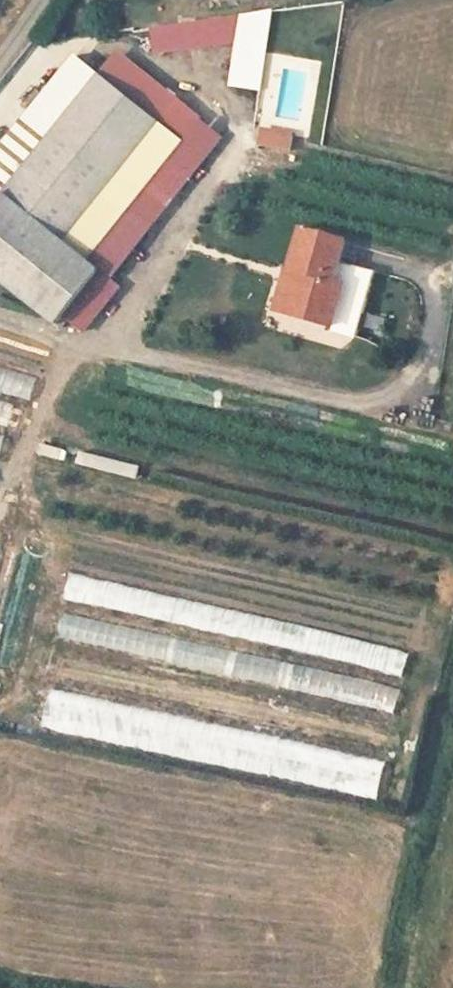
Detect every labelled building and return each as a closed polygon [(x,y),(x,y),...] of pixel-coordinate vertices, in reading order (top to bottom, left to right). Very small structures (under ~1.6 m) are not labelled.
[(258,92),(270,12),(239,17),(235,42),(228,87),(258,92)] [(235,42),(239,17),(148,31),(152,54),(235,42)] [(99,77),(180,140),(200,115),(117,52),(99,77)] [(0,150),(0,277),(59,323),(106,261),(92,250),(180,140),(99,77),(73,56),(0,150)] [(263,128),(262,148),(296,149),(297,130),(263,128)] [(294,268),(283,309),(327,321),(337,281),(330,279),(341,238),(298,227),(288,267),(294,268)] [(283,266),(272,306),(283,309),(294,268),(288,267),(283,266)] [(67,603),(389,663),(393,640),(71,581),(67,603)] [(61,640),(392,706),(397,684),(66,617),(61,640)] [(49,679),(255,722),(260,697),(55,654),(49,679)] [(50,699),(47,729),(82,732),(83,723),(99,724),(99,733),(130,735),(131,725),(166,728),(168,710),(50,699)] [(339,740),(390,748),(393,726),(343,717),(339,740)] [(355,791),(382,795),(386,763),(364,760),(361,779),(357,778),(355,791)]
